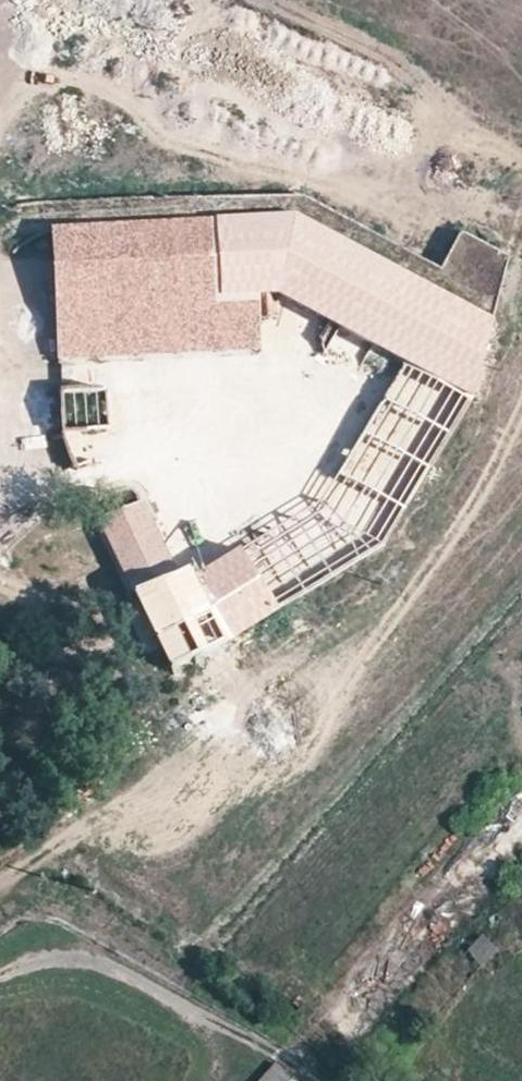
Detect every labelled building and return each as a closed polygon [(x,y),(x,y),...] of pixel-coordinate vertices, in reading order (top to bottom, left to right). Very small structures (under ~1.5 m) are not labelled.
[(51,224),(55,299),(279,288),(335,318),(308,368),(373,403),(336,471),(402,506),(469,392),(492,317),(293,212),(51,224)] [(55,299),(57,353),(262,343),(261,310),(280,310),(279,288),(55,299)] [(59,385),(62,424),(110,424),(255,414),(253,371),(59,385)] [(313,413),(325,392),(314,386),(302,407),(313,413)] [(309,427),(337,440),(356,401),(329,387),(309,427)] [(63,431),(69,464),(80,462),(74,429),(63,431)] [(123,573),(171,553),(147,497),(99,517),(123,573)] [(295,515),(271,529),(304,584),(328,570),(295,515)] [(137,585),(174,662),(200,648),(227,633),(244,624),(260,615),(280,603),(241,540),(191,570),(187,561),(137,585)] [(469,951),(488,965),(502,945),(483,932),(469,951)] [(258,1080),(301,1080),(277,1060),(258,1080)]
